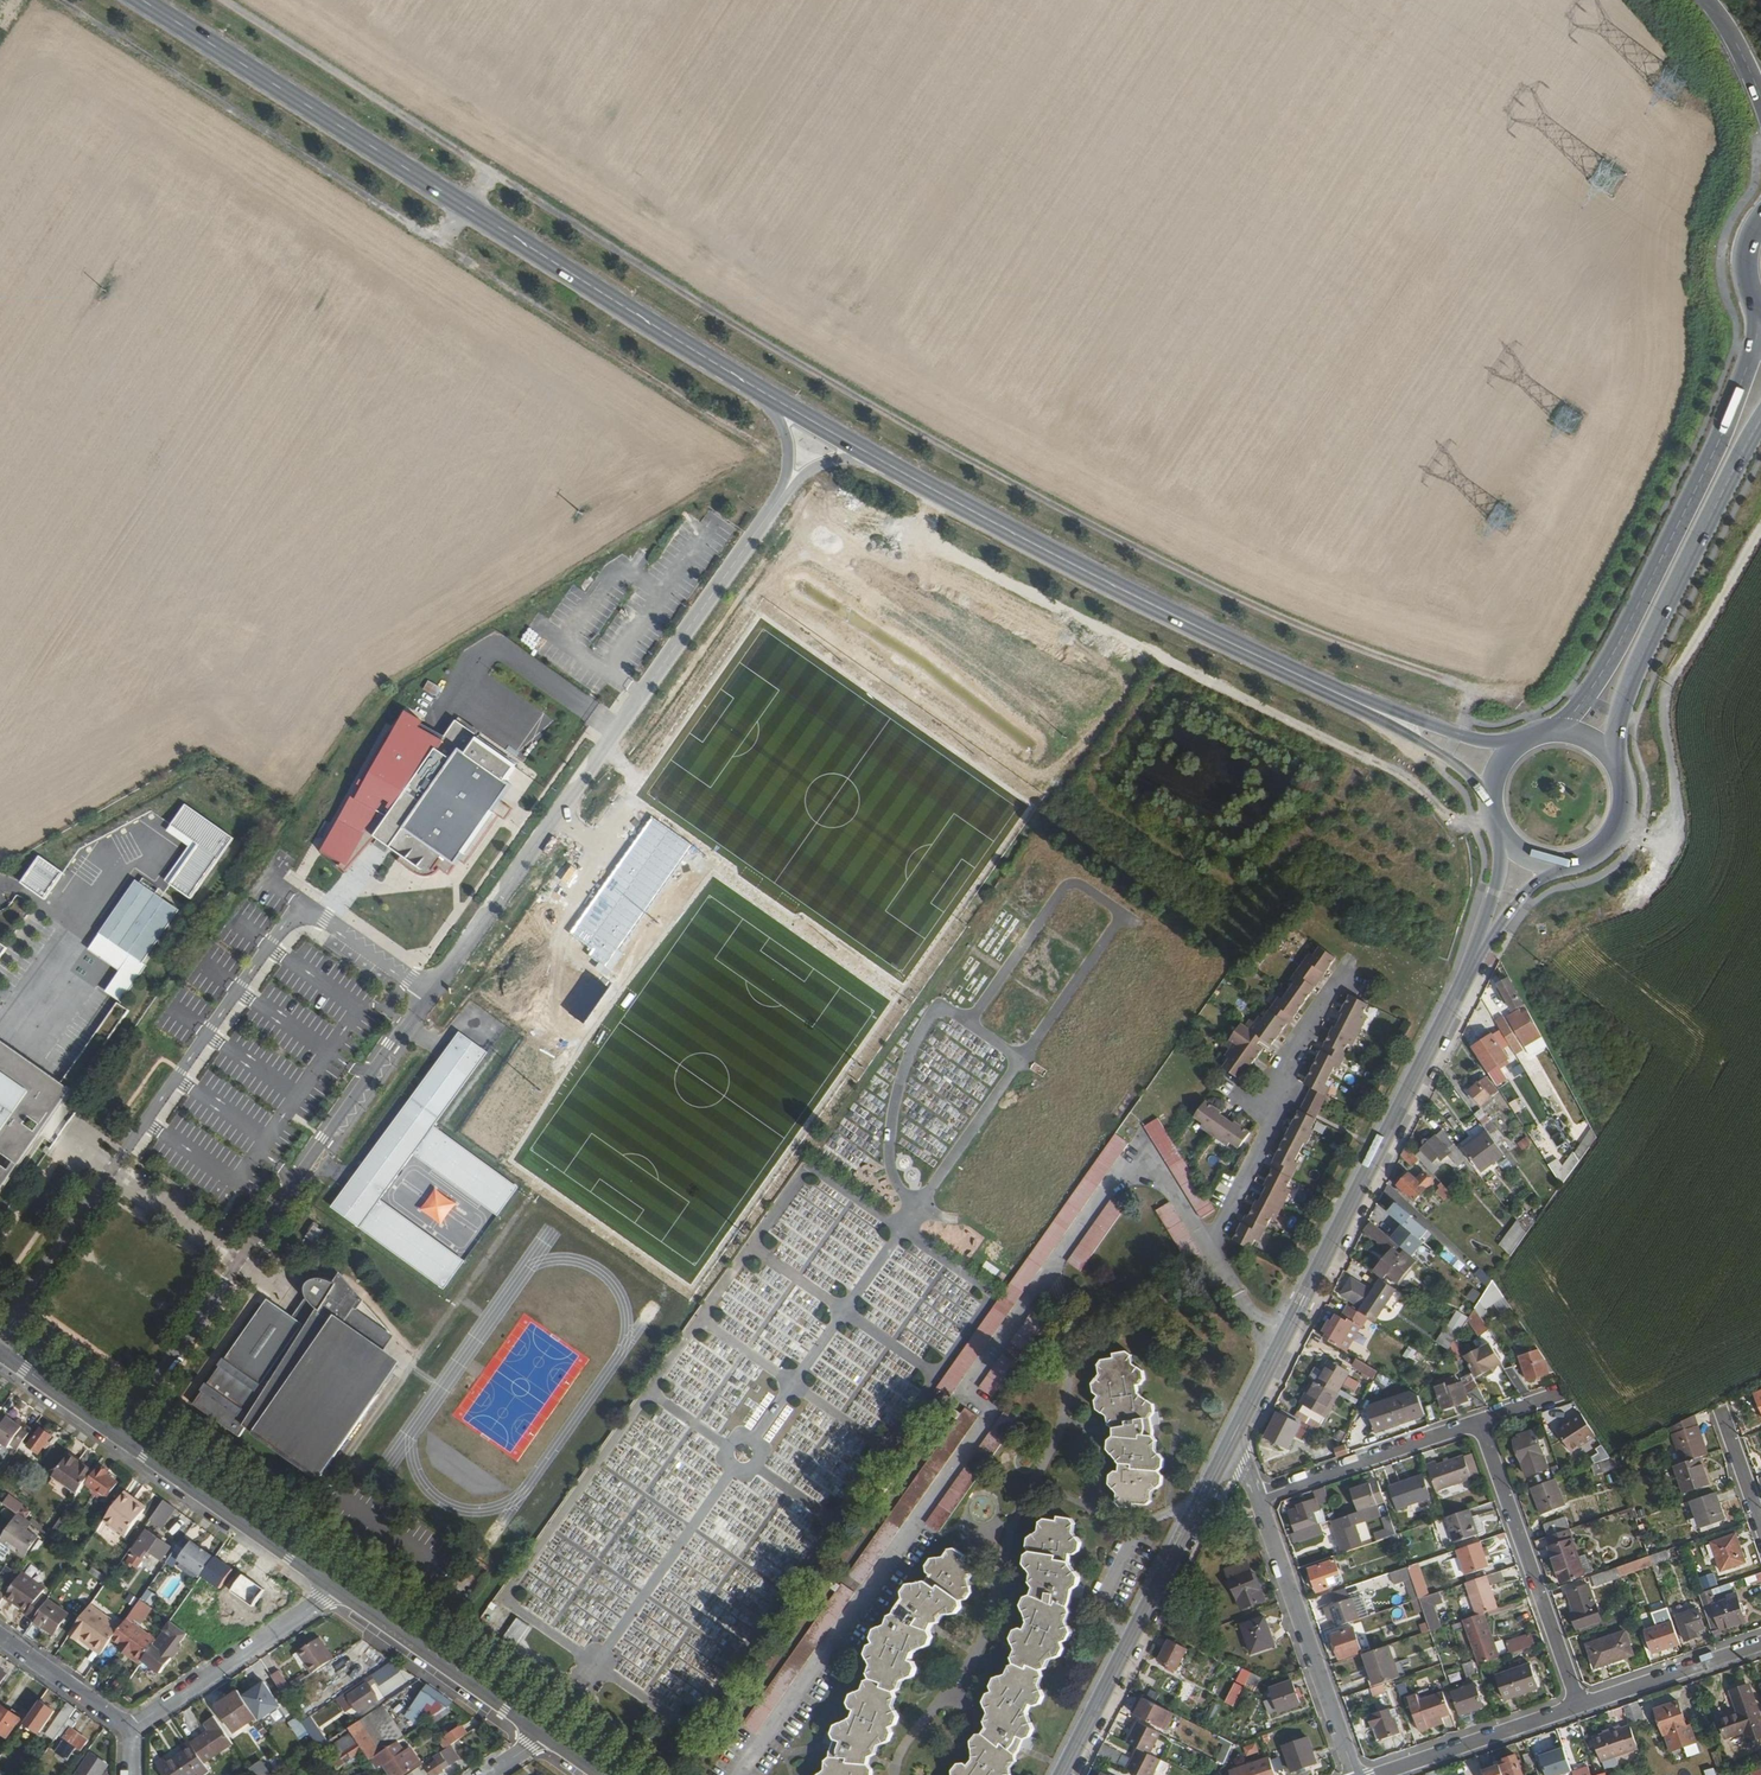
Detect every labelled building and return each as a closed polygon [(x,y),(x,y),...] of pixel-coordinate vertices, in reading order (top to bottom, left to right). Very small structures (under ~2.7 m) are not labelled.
[(430,680),(425,689),(437,697),(442,688),(430,680)] [(406,712),(322,854),(341,865),(339,868),(345,872),(375,840),(401,858),(400,862),(406,867),(412,872),(418,876),(424,878),(431,877),(435,874),(440,872),(448,876),(510,789),(519,768),(456,722),(443,741),(421,729),(424,724),(406,712)] [(184,804),(170,824),(198,844),(169,884),(190,898),(232,838),(184,804)] [(188,846),(164,880),(169,884),(198,844),(170,824),(165,831),(188,846)] [(106,944),(149,973),(185,920),(142,891),(106,944)] [(1316,956),(1306,968),(1325,983),(1341,963),(1325,951),(1319,958),(1316,956)] [(12,962),(0,954),(0,980),(12,962)] [(1300,982),(1293,991),(1309,1003),(1325,983),(1306,968),(1297,980),(1300,982)] [(1498,984),(1512,1011),(1522,1005),(1507,978),(1498,984)] [(1283,997),(1272,1012),(1288,1024),(1291,1026),(1309,1003),(1293,991),(1286,999),(1283,997)] [(1347,1014),(1342,1023),(1361,1033),(1369,1018),(1365,1015),(1369,1007),(1351,998),(1344,1012),(1347,1014)] [(1506,1018),(1523,1050),(1542,1039),(1527,1012),(1523,1014),(1521,1011),(1506,1018)] [(1247,1026),(1265,1040),(1272,1045),(1288,1024),(1272,1012),(1267,1018),(1263,1016),(1258,1022),(1253,1018),(1247,1026)] [(137,1024),(126,1016),(69,1096),(78,1102),(81,1105),(137,1024)] [(1494,1022),(1514,1054),(1520,1050),(1502,1017),(1494,1022)] [(1232,1037),(1258,1058),(1265,1049),(1261,1045),(1265,1040),(1247,1026),(1242,1022),(1232,1037)] [(553,1046),(560,1030),(545,1023),(537,1039),(553,1046)] [(1335,1028),(1326,1046),(1345,1056),(1349,1048),(1353,1050),(1361,1033),(1342,1023),(1338,1030),(1335,1028)] [(1489,1030),(1481,1036),(1483,1039),(1491,1034),(1489,1030)] [(1472,1046),(1480,1057),(1477,1059),(1486,1072),(1507,1058),(1491,1034),(1483,1039),(1472,1046)] [(1231,1057),(1224,1066),(1241,1079),(1258,1058),(1232,1037),(1228,1043),(1231,1045),(1225,1053),(1231,1057)] [(608,1045),(620,1051),(623,1044),(611,1038),(608,1045)] [(486,1054),(461,1040),(336,1208),(446,1286),(466,1260),(385,1201),(416,1157),(498,1212),(517,1185),(435,1124),(486,1054)] [(1326,1046),(1314,1070),(1332,1079),(1337,1071),(1341,1073),(1349,1058),(1345,1056),(1326,1046)] [(4,1164),(27,1180),(50,1150),(42,1134),(39,1131),(47,1121),(58,1129),(78,1102),(69,1096),(0,1049),(0,1149),(3,1145),(7,1148),(0,1158),(0,1170),(4,1164)] [(1531,1061),(1522,1065),(1528,1077),(1537,1072),(1531,1061)] [(1512,1077),(1524,1071),(1520,1062),(1508,1068),(1512,1077)] [(1314,1070),(1305,1087),(1313,1091),(1327,1098),(1332,1090),(1328,1088),(1332,1079),(1314,1070)] [(666,1091),(671,1085),(659,1076),(654,1082),(666,1091)] [(1468,1090),(1481,1104),(1497,1090),(1486,1076),(1478,1083),(1477,1082),(1468,1090)] [(1313,1091),(1305,1107),(1319,1114),(1327,1098),(1313,1091)] [(1496,1104),(1510,1122),(1519,1136),(1525,1131),(1516,1118),(1501,1100),(1496,1104)] [(1191,1116),(1199,1122),(1195,1126),(1208,1136),(1220,1121),(1214,1115),(1216,1112),(1202,1101),(1191,1116)] [(492,1107),(483,1124),(499,1132),(508,1116),(492,1107)] [(1302,1111),(1317,1118),(1319,1114),(1305,1107),(1302,1111)] [(1473,1114),(1481,1124),(1487,1119),(1480,1109),(1473,1114)] [(1302,1111),(1294,1127),(1311,1136),(1315,1128),(1313,1126),(1317,1118),(1302,1111)] [(1468,1133),(1478,1127),(1473,1119),(1463,1125),(1468,1133)] [(1487,1119),(1481,1124),(1488,1133),(1492,1139),(1495,1137),(1492,1132),(1495,1130),(1487,1119)] [(1220,1121),(1208,1136),(1221,1146),(1224,1142),(1233,1149),(1244,1134),(1230,1123),(1228,1126),(1220,1121)] [(530,1139),(540,1125),(534,1122),(525,1136),(530,1139)] [(1294,1127),(1286,1143),(1300,1150),(1304,1142),(1307,1143),(1311,1136),(1294,1127)] [(1442,1130),(1415,1156),(1419,1160),(1425,1167),(1439,1155),(1443,1159),(1448,1154),(1458,1167),(1466,1160),(1442,1130)] [(1588,1130),(1562,1164),(1553,1157),(1545,1168),(1562,1181),(1597,1136),(1588,1130)] [(1531,1138),(1546,1154),(1552,1148),(1538,1132),(1531,1138)] [(1485,1135),(1501,1158),(1505,1156),(1492,1139),(1488,1133),(1485,1135)] [(656,1135),(653,1141),(668,1148),(671,1141),(656,1135)] [(1120,1135),(1051,1230),(1041,1245),(1078,1223),(1135,1146),(1120,1135)] [(1157,1143),(1188,1197),(1200,1187),(1177,1148),(1170,1135),(1157,1143)] [(1485,1135),(1465,1150),(1482,1173),(1501,1158),(1485,1135)] [(740,1145),(760,1153),(763,1144),(744,1136),(740,1145)] [(1526,1136),(1516,1141),(1520,1150),(1530,1144),(1526,1136)] [(1286,1143),(1274,1166),(1276,1167),(1294,1176),(1300,1164),(1295,1160),(1300,1150),(1286,1143)] [(1401,1155),(1413,1166),(1419,1160),(1415,1156),(1406,1146),(1401,1155)] [(631,1180),(640,1168),(635,1164),(625,1177),(631,1180)] [(1269,1185),(1265,1192),(1285,1203),(1293,1188),(1289,1186),(1294,1176),(1276,1167),(1268,1183),(1269,1185)] [(1,1218),(22,1187),(0,1172),(0,1218),(1,1218)] [(589,1172),(584,1178),(596,1187),(601,1180),(589,1172)] [(1399,1185),(1416,1200),(1432,1182),(1423,1173),(1416,1181),(1409,1174),(1399,1185)] [(554,1193),(569,1200),(577,1184),(562,1176),(554,1193)] [(1440,1187),(1436,1191),(1444,1200),(1450,1194),(1442,1185),(1440,1187)] [(734,1186),(729,1193),(741,1202),(746,1195),(734,1186)] [(1260,1198),(1251,1215),(1269,1225),(1273,1216),(1277,1218),(1285,1203),(1265,1192),(1262,1199),(1260,1198)] [(1376,1201),(1383,1207),(1390,1199),(1383,1193),(1376,1201)] [(1114,1198),(1069,1261),(1081,1270),(1127,1208),(1114,1198)] [(1401,1201),(1379,1226),(1398,1243),(1405,1236),(1402,1233),(1405,1230),(1399,1225),(1411,1210),(1401,1201)] [(1160,1214),(1198,1281),(1214,1271),(1176,1205),(1160,1214)] [(732,1227),(741,1213),(735,1210),(726,1224),(732,1227)] [(1249,1214),(1236,1239),(1251,1247),(1256,1238),(1260,1241),(1269,1225),(1251,1215),(1249,1214)] [(1414,1222),(1428,1234),(1434,1228),(1420,1216),(1414,1222)] [(1496,1245),(1510,1255),(1527,1230),(1513,1221),(1496,1245)] [(1391,1251),(1376,1270),(1385,1278),(1389,1274),(1399,1282),(1417,1260),(1371,1222),(1366,1229),(1391,1251)] [(1041,1245),(1006,1293),(938,1387),(951,1395),(1078,1223),(1041,1245)] [(326,1233),(317,1226),(308,1239),(317,1245),(326,1233)] [(1434,1228),(1428,1234),(1431,1237),(1437,1231),(1434,1228)] [(1480,1267),(1472,1273),(1483,1286),(1490,1280),(1480,1267)] [(311,1304),(299,1322),(268,1302),(195,1408),(242,1440),(256,1419),(260,1423),(254,1431),(323,1479),(399,1368),(377,1353),(390,1334),(350,1291),(343,1298),(335,1289),(340,1284),(324,1278),(322,1278),(317,1278),(315,1279),(311,1281),(309,1282),(307,1284),(305,1288),(304,1291),(304,1295),(305,1299),(307,1301),(308,1303),(311,1304)] [(1212,1283),(1220,1297),(1226,1294),(1218,1279),(1212,1283)] [(1492,1279),(1477,1302),(1484,1306),(1494,1291),(1498,1299),(1503,1296),(1492,1279)] [(1355,1281),(1344,1297),(1358,1306),(1356,1310),(1362,1314),(1370,1319),(1378,1324),(1399,1291),(1384,1281),(1380,1287),(1375,1294),(1355,1281)] [(1465,1296),(1474,1302),(1480,1292),(1471,1287),(1465,1296)] [(1457,1294),(1449,1304),(1464,1316),(1474,1308),(1457,1294)] [(1336,1314),(1325,1333),(1328,1335),(1326,1339),(1348,1352),(1363,1328),(1364,1329),(1370,1319),(1362,1314),(1356,1310),(1350,1306),(1343,1318),(1336,1314)] [(1470,1313),(1483,1333),(1489,1329),(1474,1307),(1474,1308),(1470,1313)] [(1041,1309),(983,1387),(996,1396),(1054,1317),(1041,1309)] [(1435,1343),(1446,1349),(1452,1337),(1441,1331),(1435,1343)] [(1452,1342),(1459,1359),(1463,1357),(1456,1343),(1454,1339),(1452,1342)] [(1409,1345),(1403,1354),(1410,1359),(1417,1350),(1409,1345)] [(1466,1355),(1476,1377),(1491,1369),(1488,1363),(1499,1358),(1493,1346),(1482,1351),(1480,1348),(1466,1355)] [(1520,1355),(1527,1380),(1554,1372),(1539,1350),(1520,1355)] [(1105,1406),(1098,1407),(1100,1415),(1105,1414),(1107,1424),(1111,1426),(1113,1437),(1106,1444),(1107,1455),(1118,1468),(1117,1470),(1117,1473),(1112,1474),(1110,1477),(1106,1477),(1105,1485),(1114,1492),(1112,1502),(1118,1509),(1130,1510),(1133,1507),(1144,1507),(1150,1503),(1150,1497),(1156,1492),(1157,1482),(1152,1481),(1153,1476),(1155,1471),(1159,1471),(1159,1463),(1156,1460),(1156,1455),(1157,1452),(1154,1450),(1154,1446),(1148,1425),(1157,1422),(1161,1416),(1159,1408),(1145,1400),(1142,1390),(1148,1389),(1147,1386),(1150,1386),(1151,1385),(1149,1376),(1148,1375),(1138,1371),(1136,1360),(1129,1357),(1118,1358),(1119,1363),(1107,1364),(1108,1368),(1104,1370),(1105,1382),(1096,1387),(1098,1397),(1104,1396),(1105,1406)] [(1354,1365),(1375,1378),(1378,1370),(1358,1358),(1354,1365)] [(1330,1360),(1322,1372),(1325,1373),(1332,1361),(1330,1360)] [(1322,1373),(1317,1382),(1338,1394),(1354,1404),(1357,1399),(1341,1390),(1341,1391),(1338,1389),(1349,1371),(1332,1361),(1325,1373),(1322,1372),(1322,1373)] [(1311,1378),(1317,1382),(1322,1373),(1316,1369),(1311,1378)] [(1380,1373),(1375,1381),(1384,1386),(1389,1378),(1380,1373)] [(1510,1379),(1520,1394),(1529,1391),(1519,1375),(1510,1379)] [(1434,1382),(1443,1409),(1468,1400),(1461,1382),(1447,1388),(1444,1378),(1434,1382)] [(1310,1396),(1301,1411),(1297,1418),(1302,1421),(1311,1426),(1317,1430),(1338,1394),(1317,1382),(1315,1381),(1307,1394),(1310,1396)] [(1470,1392),(1477,1409),(1487,1405),(1479,1388),(1470,1392)] [(1307,1394),(1298,1409),(1301,1411),(1310,1396),(1307,1394)] [(1367,1405),(1375,1429),(1409,1418),(1401,1395),(1367,1405)] [(939,1410),(960,1424),(950,1437),(979,1420),(979,1419),(968,1412),(965,1417),(944,1403),(939,1410)] [(1277,1412),(1300,1425),(1302,1421),(1297,1418),(1280,1408),(1277,1412)] [(1003,1412),(924,1523),(937,1531),(1016,1422),(1003,1412)] [(1277,1412),(1265,1437),(1287,1449),(1294,1436),(1303,1441),(1311,1426),(1302,1421),(1300,1425),(1277,1412)] [(1556,1429),(1571,1452),(1595,1435),(1581,1413),(1556,1429)] [(1669,1427),(1681,1462),(1697,1457),(1706,1454),(1702,1442),(1699,1444),(1693,1425),(1696,1424),(1693,1415),(1669,1427)] [(0,1428),(0,1448),(3,1444),(9,1449),(11,1445),(18,1451),(33,1429),(25,1424),(23,1428),(16,1423),(8,1417),(0,1428)] [(16,1423),(23,1428),(25,1424),(19,1419),(16,1423)] [(950,1437),(849,1575),(863,1584),(979,1420),(950,1437)] [(1693,1425),(1699,1444),(1702,1442),(1696,1424),(1693,1425)] [(41,1428),(28,1446),(38,1453),(50,1435),(41,1428)] [(1513,1439),(1521,1462),(1544,1454),(1535,1430),(1519,1435),(1519,1437),(1513,1439)] [(1594,1448),(1602,1459),(1609,1456),(1601,1443),(1594,1448)] [(1334,1450),(1336,1456),(1347,1452),(1345,1446),(1334,1450)] [(1426,1463),(1435,1490),(1471,1477),(1471,1476),(1463,1456),(1463,1454),(1436,1463),(1435,1460),(1426,1463)] [(1463,1456),(1471,1476),(1477,1474),(1470,1454),(1463,1456)] [(69,1455),(54,1476),(78,1493),(93,1472),(69,1455)] [(1592,1463),(1596,1475),(1618,1467),(1614,1455),(1610,1457),(1609,1456),(1602,1459),(1592,1463)] [(1673,1465),(1681,1491),(1706,1483),(1697,1457),(1681,1462),(1673,1465)] [(101,1468),(87,1487),(91,1489),(90,1491),(99,1498),(101,1496),(106,1500),(118,1483),(109,1477),(111,1475),(101,1468)] [(1388,1485),(1396,1507),(1429,1496),(1421,1473),(1388,1485)] [(1375,1477),(1358,1483),(1359,1486),(1377,1480),(1375,1477)] [(1531,1486),(1540,1514),(1565,1505),(1555,1477),(1531,1486)] [(1350,1489),(1358,1510),(1384,1501),(1377,1480),(1359,1486),(1350,1489)] [(1318,1488),(1323,1503),(1329,1501),(1324,1486),(1318,1488)] [(1690,1500),(1699,1528),(1723,1520),(1714,1492),(1690,1500)] [(19,1513),(25,1504),(10,1493),(3,1502),(19,1513)] [(124,1494),(105,1521),(126,1536),(145,1510),(124,1494)] [(1288,1512),(1295,1530),(1316,1523),(1312,1513),(1319,1510),(1316,1499),(1297,1506),(1298,1509),(1288,1512)] [(162,1528),(175,1509),(164,1501),(162,1503),(155,1514),(151,1520),(162,1528)] [(13,1522),(17,1515),(0,1503),(0,1512),(13,1522)] [(1445,1516),(1454,1541),(1478,1532),(1469,1507),(1445,1516)] [(1336,1538),(1338,1545),(1339,1550),(1359,1543),(1353,1524),(1373,1517),(1370,1508),(1344,1516),(1330,1521),(1336,1538)] [(0,1540),(0,1543),(12,1551),(14,1548),(25,1556),(38,1539),(27,1531),(32,1524),(18,1515),(17,1515),(13,1522),(0,1540)] [(1565,1517),(1542,1525),(1546,1536),(1568,1529),(1569,1529),(1565,1517)] [(61,1518),(48,1536),(54,1540),(66,1522),(61,1518)] [(103,1524),(125,1539),(126,1536),(105,1521),(103,1524)] [(1291,1534),(1293,1542),(1322,1532),(1318,1524),(1291,1534)] [(1386,1528),(1389,1536),(1396,1533),(1393,1526),(1386,1528)] [(1036,1550),(1031,1559),(1029,1558),(1024,1567),(1029,1573),(1025,1582),(1027,1588),(1022,1600),(1019,1600),(1013,1613),(1016,1617),(1076,1580),(1071,1572),(1073,1564),(1079,1566),(1081,1561),(1085,1561),(1086,1555),(1078,1539),(1080,1534),(1076,1530),(1069,1528),(1066,1528),(1065,1531),(1055,1529),(1050,1530),(1047,1537),(1037,1537),(1032,1547),(1036,1550)] [(1549,1546),(1561,1581),(1583,1573),(1578,1557),(1571,1538),(1568,1529),(1546,1536),(1549,1546)] [(43,1532),(39,1538),(44,1541),(48,1537),(48,1536),(43,1532)] [(149,1532),(135,1552),(143,1558),(149,1550),(162,1559),(170,1547),(149,1532)] [(1389,1536),(1392,1547),(1400,1545),(1396,1533),(1389,1536)] [(1710,1541),(1719,1570),(1744,1563),(1736,1534),(1710,1541)] [(202,1577),(215,1558),(191,1542),(190,1544),(183,1539),(174,1553),(181,1557),(179,1560),(202,1577)] [(1456,1548),(1465,1574),(1489,1565),(1480,1539),(1456,1548)] [(1649,1556),(1652,1563),(1652,1564),(1669,1559),(1666,1550),(1649,1556)] [(1578,1557),(1583,1573),(1593,1570),(1588,1553),(1578,1557)] [(853,1702),(852,1707),(857,1709),(853,1717),(835,1724),(832,1731),(837,1739),(831,1755),(825,1758),(823,1769),(818,1771),(817,1774),(874,1774),(874,1772),(868,1767),(871,1760),(878,1758),(883,1749),(882,1748),(893,1745),(896,1739),(898,1741),(904,1731),(899,1729),(904,1720),(907,1722),(911,1714),(904,1699),(907,1692),(904,1686),(910,1685),(915,1678),(920,1677),(927,1666),(924,1663),(926,1659),(921,1656),(921,1655),(932,1654),(935,1653),(941,1642),(939,1640),(936,1636),(935,1632),(940,1633),(946,1624),(952,1624),(956,1620),(960,1622),(965,1614),(961,1612),(966,1603),(971,1607),(977,1597),(974,1585),(979,1576),(977,1570),(967,1564),(970,1561),(959,1554),(954,1555),(946,1563),(936,1563),(929,1570),(931,1574),(932,1576),(936,1578),(935,1580),(927,1586),(914,1589),(911,1595),(913,1602),(902,1611),(895,1620),(893,1619),(890,1624),(886,1623),(883,1632),(886,1634),(883,1640),(880,1638),(875,1646),(881,1658),(877,1665),(881,1675),(873,1676),(868,1688),(853,1693),(850,1700),(853,1702)] [(1641,1558),(1644,1566),(1652,1563),(1649,1556),(1641,1558)] [(1225,1567),(1240,1607),(1263,1598),(1259,1588),(1257,1589),(1246,1559),(1225,1567)] [(1309,1568),(1317,1592),(1329,1589),(1325,1577),(1339,1572),(1334,1559),(1309,1568)] [(1384,1573),(1387,1582),(1395,1579),(1410,1574),(1407,1565),(1392,1570),(1384,1573)] [(104,1582),(108,1576),(94,1567),(89,1573),(104,1582)] [(1616,1567),(1591,1575),(1594,1585),(1619,1576),(1616,1567)] [(0,1587),(0,1599),(3,1600),(5,1597),(21,1574),(13,1569),(0,1587)] [(1702,1589),(1716,1584),(1713,1572),(1698,1576),(1702,1589)] [(1760,1581),(1760,1572),(1739,1577),(1741,1586),(1760,1581)] [(21,1574),(5,1597),(27,1613),(26,1615),(34,1621),(48,1601),(42,1596),(45,1591),(33,1582),(34,1581),(22,1573),(21,1574)] [(1464,1582),(1474,1609),(1495,1601),(1485,1574),(1464,1582)] [(1001,1638),(1008,1653),(1035,1708),(1037,1704),(1034,1691),(1036,1684),(1034,1677),(1041,1675),(1045,1665),(1059,1662),(1063,1651),(1059,1649),(1061,1643),(1066,1644),(1070,1632),(1063,1623),(1066,1613),(1062,1610),(1067,1595),(1072,1596),(1077,1581),(1076,1580),(1016,1617),(1018,1620),(1014,1629),(1009,1627),(1008,1630),(1006,1628),(1004,1629),(1001,1638)] [(1405,1582),(1412,1600),(1418,1598),(1412,1580),(1405,1582)] [(832,1601),(738,1735),(750,1743),(850,1601),(839,1593),(837,1595),(817,1581),(812,1587),(832,1601)] [(1572,1613),(1577,1627),(1600,1619),(1588,1584),(1567,1591),(1575,1612),(1572,1613)] [(105,1585),(95,1599),(102,1604),(112,1589),(105,1585)] [(1332,1591),(1335,1602),(1349,1598),(1345,1587),(1332,1591)] [(147,1588),(142,1599),(154,1604),(159,1593),(147,1588)] [(1418,1598),(1430,1630),(1439,1626),(1431,1605),(1441,1601),(1438,1591),(1418,1598)] [(1698,1594),(1711,1631),(1744,1620),(1735,1596),(1712,1604),(1707,1591),(1698,1594)] [(1329,1605),(1336,1626),(1359,1618),(1352,1597),(1349,1598),(1335,1602),(1329,1605)] [(48,1601),(34,1621),(54,1636),(69,1615),(49,1600),(48,1601)] [(120,1628),(113,1638),(122,1644),(134,1652),(131,1656),(141,1663),(157,1640),(139,1627),(152,1610),(139,1601),(120,1628)] [(113,1638),(120,1628),(90,1607),(71,1634),(80,1640),(83,1637),(104,1652),(113,1638)] [(1676,1616),(1685,1639),(1697,1635),(1695,1630),(1703,1627),(1697,1609),(1676,1616)] [(1481,1612),(1461,1619),(1477,1664),(1497,1657),(1481,1612)] [(523,1638),(532,1625),(518,1616),(509,1629),(523,1638)] [(1242,1624),(1252,1652),(1272,1645),(1262,1617),(1242,1624)] [(1644,1630),(1651,1651),(1674,1643),(1679,1642),(1672,1621),(1644,1630)] [(170,1622),(160,1635),(174,1645),(184,1632),(170,1622)] [(1332,1633),(1340,1656),(1361,1649),(1353,1626),(1332,1633)] [(1587,1642),(1595,1666),(1634,1654),(1625,1630),(1587,1642)] [(1528,1634),(1497,1644),(1501,1656),(1532,1645),(1528,1634)] [(83,1637),(80,1640),(101,1655),(104,1652),(83,1637)] [(302,1660),(312,1674),(333,1659),(319,1639),(301,1651),(305,1658),(302,1660)] [(1168,1640),(1157,1663),(1174,1672),(1186,1649),(1168,1640)] [(122,1644),(120,1648),(131,1656),(134,1652),(122,1644)] [(1364,1653),(1375,1685),(1377,1684),(1394,1679),(1399,1677),(1388,1644),(1364,1653)] [(173,1658),(154,1645),(141,1663),(130,1679),(148,1692),(173,1658)] [(976,1717),(973,1723),(978,1730),(977,1731),(970,1734),(967,1741),(972,1760),(968,1765),(966,1764),(963,1768),(959,1766),(955,1773),(956,1774),(1013,1774),(1015,1774),(1015,1773),(1017,1767),(1014,1762),(1016,1754),(1014,1747),(1016,1742),(1020,1743),(1024,1732),(1019,1720),(1024,1711),(1029,1713),(1030,1709),(1034,1710),(1035,1708),(1008,1653),(1004,1659),(1006,1665),(1000,1665),(997,1669),(983,1674),(979,1684),(982,1684),(978,1693),(974,1692),(970,1701),(972,1703),(976,1717)] [(1464,1676),(1473,1674),(1470,1661),(1461,1663),(1464,1676)] [(1496,1675),(1504,1698),(1539,1686),(1531,1664),(1496,1675)] [(1237,1681),(1239,1682),(1244,1684),(1250,1672),(1243,1668),(1242,1671),(1237,1681)] [(271,1676),(283,1693),(290,1688),(279,1671),(271,1676)] [(1457,1671),(1446,1674),(1448,1682),(1460,1678),(1457,1671)] [(1250,1672),(1244,1684),(1253,1688),(1259,1676),(1250,1672)] [(240,1690),(255,1712),(261,1708),(271,1721),(284,1712),(274,1697),(269,1700),(255,1680),(249,1684),(240,1690)] [(1270,1688),(1273,1698),(1264,1701),(1269,1713),(1278,1710),(1278,1712),(1300,1705),(1291,1680),(1270,1688)] [(1239,1682),(1236,1690),(1240,1692),(1244,1684),(1239,1682)] [(347,1697),(359,1714),(377,1701),(366,1684),(347,1697)] [(1365,1689),(1367,1697),(1380,1692),(1377,1684),(1375,1685),(1365,1689)] [(426,1685),(404,1715),(414,1722),(422,1712),(431,1719),(453,1704),(426,1685)] [(1451,1692),(1459,1714),(1482,1706),(1474,1685),(1451,1692)] [(1729,1747),(1760,1736),(1760,1723),(1748,1685),(1732,1691),(1738,1710),(1719,1716),(1729,1747)] [(217,1707),(234,1732),(256,1718),(239,1692),(217,1707)] [(1407,1699),(1418,1729),(1427,1726),(1426,1723),(1442,1717),(1451,1714),(1444,1692),(1419,1701),(1417,1696),(1407,1699)] [(1137,1702),(1132,1714),(1152,1724),(1163,1729),(1171,1712),(1161,1706),(1143,1698),(1140,1704),(1137,1702)] [(1655,1707),(1664,1734),(1686,1727),(1677,1699),(1655,1707)] [(40,1701),(32,1712),(47,1723),(55,1712),(40,1701)] [(69,1703),(54,1724),(62,1730),(69,1719),(77,1709),(69,1703)] [(1627,1707),(1633,1724),(1644,1720),(1638,1703),(1627,1707)] [(0,1709),(0,1732),(7,1737),(21,1718),(3,1706),(0,1709)] [(352,1733),(364,1751),(369,1760),(381,1752),(381,1751),(396,1741),(403,1736),(382,1706),(349,1729),(352,1733)] [(1368,1716),(1371,1727),(1375,1726),(1379,1739),(1398,1732),(1394,1718),(1391,1719),(1388,1709),(1368,1716)] [(210,1732),(191,1745),(204,1764),(232,1744),(214,1717),(204,1724),(210,1732)] [(1426,1723),(1427,1726),(1428,1729),(1444,1723),(1442,1717),(1426,1723)] [(290,1724),(306,1747),(315,1741),(302,1722),(299,1718),(290,1724)] [(302,1722),(315,1741),(318,1746),(320,1748),(326,1744),(308,1718),(302,1722)] [(58,1735),(65,1740),(56,1752),(67,1761),(76,1748),(81,1751),(87,1742),(71,1730),(75,1723),(69,1719),(62,1730),(58,1735)] [(1138,1723),(1127,1744),(1138,1749),(1150,1755),(1161,1734),(1138,1723)] [(465,1725),(450,1735),(455,1743),(470,1733),(465,1725)] [(1592,1738),(1600,1762),(1639,1749),(1630,1725),(1621,1729),(1620,1727),(1609,1730),(1610,1732),(1592,1738)] [(1371,1727),(1376,1740),(1379,1739),(1375,1726),(1371,1727)] [(334,1745),(339,1753),(331,1758),(338,1768),(364,1751),(352,1733),(334,1745)] [(1538,1738),(1540,1747),(1558,1744),(1556,1734),(1538,1738)] [(1282,1744),(1292,1771),(1316,1763),(1306,1735),(1282,1744)] [(197,1774),(207,1774),(210,1773),(204,1764),(191,1745),(186,1738),(175,1744),(180,1751),(165,1760),(163,1761),(160,1756),(155,1759),(155,1767),(161,1774),(196,1774),(197,1774)] [(1212,1760),(1222,1765),(1231,1742),(1221,1738),(1212,1760)] [(369,1760),(375,1768),(383,1763),(391,1774),(404,1774),(420,1764),(410,1748),(404,1753),(396,1742),(381,1752),(369,1760)] [(1244,1756),(1257,1752),(1254,1742),(1241,1746),(1244,1756)] [(1103,1745),(1098,1756),(1116,1765),(1121,1754),(1103,1745)] [(1572,1771),(1563,1745),(1554,1748),(1555,1750),(1548,1753),(1540,1755),(1546,1774),(1559,1774),(1572,1771)] [(431,1774),(436,1774),(443,1770),(442,1769),(456,1760),(448,1748),(424,1764),(431,1774)] [(1127,1770),(1137,1774),(1154,1774),(1161,1761),(1150,1755),(1138,1749),(1127,1770)] [(1712,1752),(1718,1767),(1718,1768),(1723,1767),(1717,1750),(1712,1752)] [(77,1774),(101,1774),(103,1771),(108,1765),(91,1754),(77,1774)] [(1504,1774),(1523,1774),(1516,1755),(1495,1762),(1496,1767),(1500,1765),(1504,1774)] [(1232,1774),(1277,1774),(1270,1757),(1230,1771),(1232,1774)] [(407,1774),(425,1774),(429,1772),(424,1764),(410,1773),(407,1774)] [(1588,1765),(1572,1771),(1573,1774),(1591,1774),(1588,1765)] [(253,1774),(264,1774),(258,1767),(251,1772),(253,1774)] [(1707,1774),(1715,1774),(1714,1774),(1713,1768),(1712,1767),(1705,1769),(1707,1774)]
